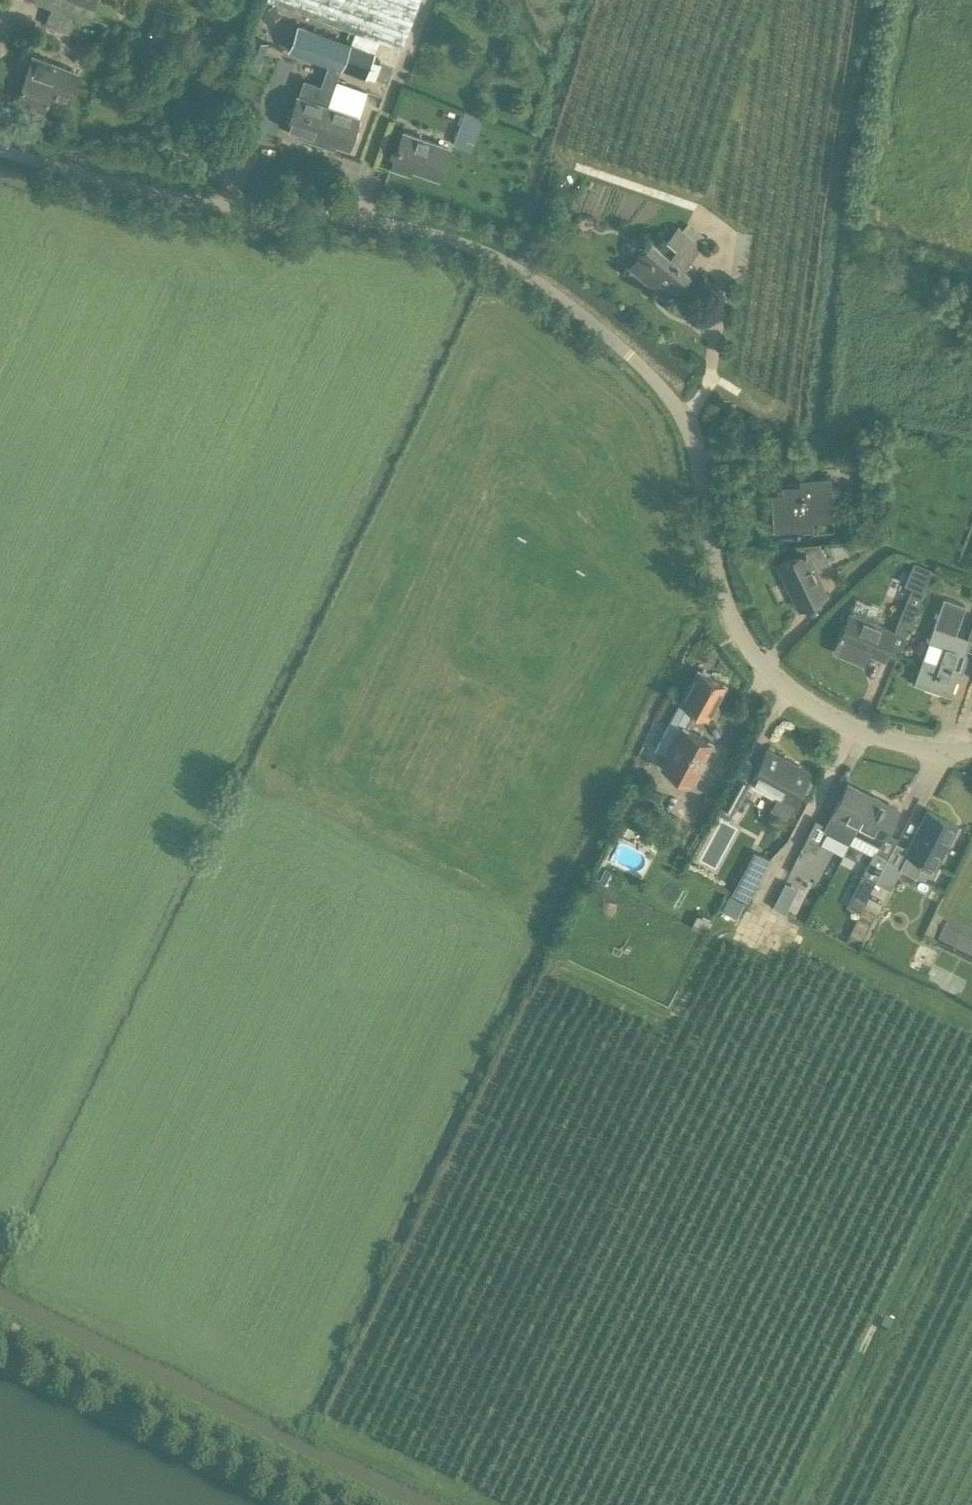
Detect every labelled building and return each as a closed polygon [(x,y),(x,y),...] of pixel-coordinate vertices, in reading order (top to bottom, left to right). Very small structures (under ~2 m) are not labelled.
[(51,5),(44,24),(69,33),(76,14),(87,19),(94,0),(38,0),(51,5)] [(285,4),(371,36),(402,47),(420,0),(273,0),(285,4)] [(271,4),(261,10),(268,22),(279,15),(271,4)] [(156,6),(144,44),(162,50),(174,13),(156,6)] [(341,67),(350,42),(302,25),(293,50),(341,67)] [(251,34),(243,53),(259,60),(267,41),(251,34)] [(350,42),(341,67),(364,76),(374,51),(350,42)] [(67,87),(72,71),(32,56),(17,98),(43,108),(46,99),(65,106),(72,89),(67,87)] [(298,95),(287,125),(308,132),(307,137),(311,138),(313,132),(315,133),(317,128),(315,128),(317,123),(322,125),(337,81),(325,77),(323,84),(304,78),(298,95)] [(367,91),(337,81),(322,125),(317,123),(315,128),(317,128),(315,133),(313,132),(311,138),(327,143),(328,139),(348,146),(367,91)] [(453,143),(467,149),(480,116),(465,110),(453,143)] [(438,177),(448,147),(403,132),(392,167),(410,173),(411,168),(438,177)] [(681,268),(699,247),(678,229),(668,241),(677,249),(669,257),(651,242),(629,267),(666,299),(688,274),(681,268)] [(812,525),(812,531),(835,529),(831,475),(812,477),(812,482),(782,485),(783,491),(771,491),(774,528),(812,525)] [(813,566),(827,559),(819,543),(796,544),(796,556),(779,565),(800,609),(827,596),(813,566)] [(914,561),(910,571),(929,579),(933,569),(914,561)] [(924,591),(913,586),(896,627),(907,632),(924,591)] [(950,695),(951,692),(970,638),(956,633),(965,606),(944,598),(929,641),(940,645),(935,661),(923,657),(914,683),(950,695)] [(850,613),(839,641),(835,651),(856,660),(860,649),(883,659),(894,631),(850,613)] [(667,724),(681,732),(662,768),(690,783),(712,742),(683,727),(693,708),(707,716),(725,684),(698,669),(667,724)] [(811,777),(807,775),(809,771),(768,749),(752,779),(793,801),(800,788),(804,790),(807,789),(812,780),(811,777)] [(735,812),(750,783),(732,773),(717,802),(735,812)] [(830,818),(827,824),(816,819),(803,846),(815,852),(826,830),(850,841),(858,824),(857,824),(870,796),(847,784),(830,818)] [(865,900),(875,880),(888,855),(878,850),(881,843),(881,844),(898,810),(870,796),(857,824),(858,824),(850,841),(873,853),(852,894),(865,900)] [(928,811),(907,853),(899,867),(916,876),(921,868),(928,871),(931,870),(933,866),(934,867),(956,825),(928,811)] [(709,825),(695,860),(712,867),(725,832),(709,825)] [(886,861),(875,882),(890,890),(901,868),(886,861)] [(777,907),(793,910),(797,883),(781,880),(777,907)] [(737,883),(731,893),(747,902),(753,891),(737,883)] [(690,927),(705,934),(708,928),(711,921),(697,914),(690,927)] [(971,960),(971,943),(958,936),(952,949),(971,960)] [(937,989),(943,977),(931,971),(925,983),(937,989)] [(885,1331),(891,1320),(885,1317),(879,1329),(885,1331)]
